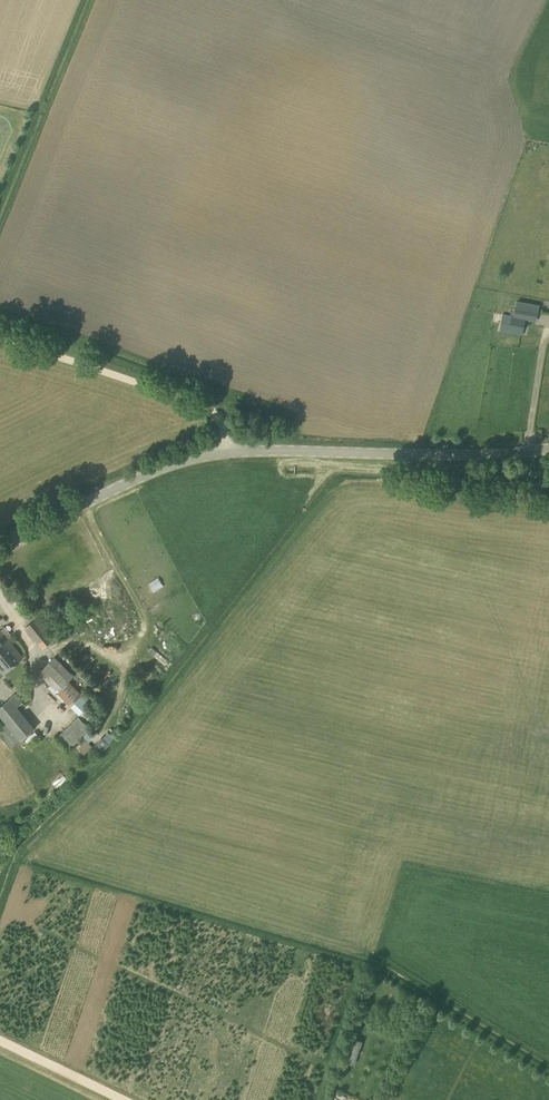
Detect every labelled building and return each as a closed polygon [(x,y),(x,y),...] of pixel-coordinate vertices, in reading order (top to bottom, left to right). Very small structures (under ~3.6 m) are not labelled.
[(537,321),(541,298),(506,292),(499,332),(522,336),(525,319),(537,321)] [(24,596),(29,593),(24,586),(19,590),(24,596)] [(48,617),(52,613),(49,609),(44,613),(48,617)] [(42,648),(53,639),(36,618),(25,627),(42,648)] [(144,624),(136,626),(138,635),(146,632),(144,624)] [(0,630),(0,670),(3,673),(13,665),(22,657),(8,639),(12,636),(4,627),(0,630)] [(82,694),(68,681),(74,676),(54,657),(38,673),(58,692),(55,695),(63,702),(65,700),(71,706),(82,694)] [(35,728),(17,706),(23,702),(15,693),(0,706),(0,716),(20,740),(35,728)] [(79,714),(77,716),(85,723),(92,715),(85,708),(79,714)] [(30,741),(41,733),(38,729),(27,737),(30,741)] [(102,752),(114,737),(108,732),(102,738),(101,737),(94,746),(102,752)] [(84,754),(92,746),(84,738),(76,746),(84,754)]
